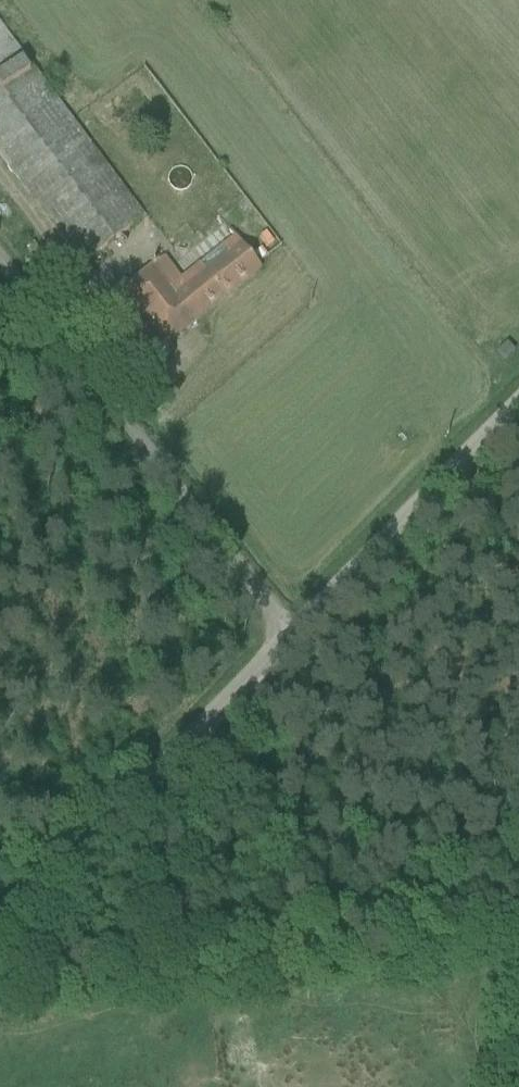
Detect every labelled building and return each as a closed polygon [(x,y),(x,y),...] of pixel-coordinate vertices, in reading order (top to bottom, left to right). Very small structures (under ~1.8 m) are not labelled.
[(82,267),(145,221),(0,28),(0,159),(82,267)] [(149,359),(262,272),(235,239),(181,281),(163,259),(127,287),(124,282),(112,292),(116,298),(107,305),(149,359)]
